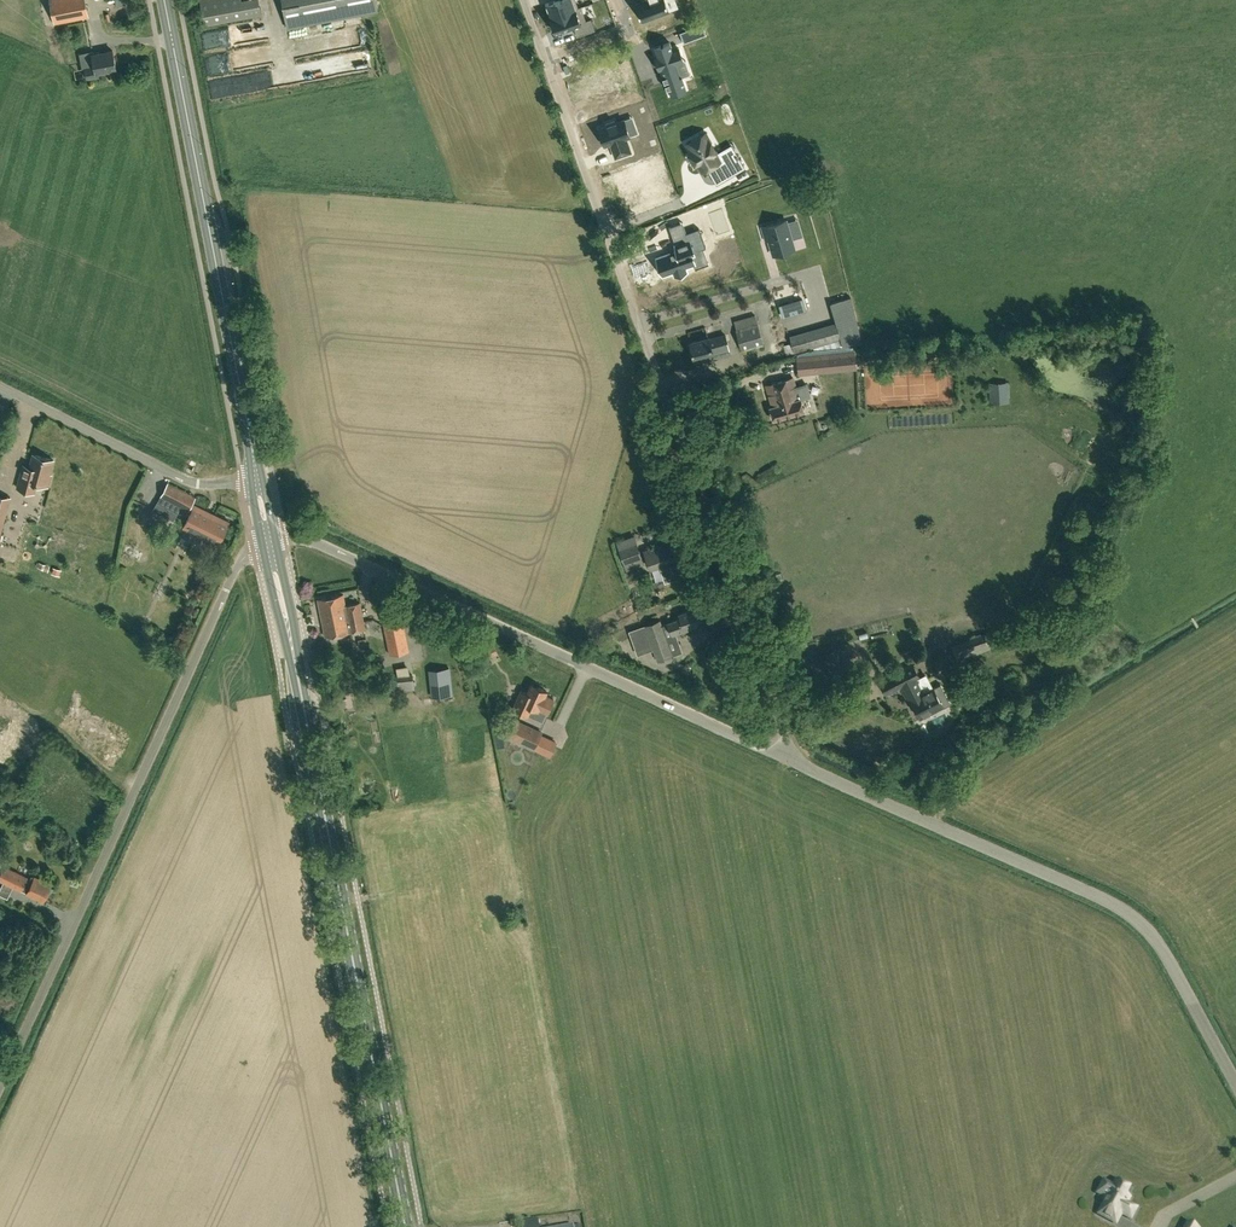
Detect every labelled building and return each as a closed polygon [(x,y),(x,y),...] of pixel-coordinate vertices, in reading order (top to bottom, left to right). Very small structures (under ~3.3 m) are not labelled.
[(54,23),(88,17),(85,0),(50,0),(54,23)] [(205,25),(262,15),(260,0),(201,0),(205,25)] [(347,17),(378,11),(376,0),(283,0),(289,29),(347,17)] [(578,7),(576,0),(553,0),(546,3),(551,17),(578,7)] [(669,10),(666,0),(644,0),(636,3),(643,21),(670,11),(669,10)] [(578,7),(551,17),(556,31),(566,28),(567,30),(574,28),(577,36),(595,29),(591,18),(586,20),(581,6),(578,7)] [(255,26),(208,34),(211,50),(258,41),(255,26)] [(684,42),(695,38),(692,28),(680,32),(684,42)] [(670,42),(654,47),(657,55),(655,56),(659,69),(661,68),(671,94),(686,89),(682,76),(680,77),(675,63),(683,60),(679,47),(672,50),(670,42)] [(85,68),(87,78),(98,76),(97,72),(116,68),(113,50),(93,54),(95,66),(85,68)] [(620,51),(625,72),(633,70),(628,50),(620,51)] [(631,57),(634,64),(644,59),(641,52),(631,57)] [(311,78),(360,71),(358,59),(309,66),(311,78)] [(610,142),(612,145),(616,156),(630,151),(625,137),(630,135),(624,119),(615,122),(614,120),(605,123),(606,125),(599,128),(604,144),(610,142)] [(703,171),(707,168),(717,162),(720,169),(723,167),(729,176),(745,167),(737,154),(735,155),(737,158),(728,163),(725,157),(721,160),(717,152),(711,142),(709,142),(704,134),(705,133),(705,132),(686,143),(692,153),(690,154),(691,155),(692,155),(695,160),(694,161),(695,162),(697,161),(703,171)] [(614,165),(614,166),(615,166),(617,173),(631,168),(628,161),(628,160),(614,165)] [(741,192),(729,198),(735,209),(747,203),(741,192)] [(722,208),(709,212),(717,235),(730,230),(722,208)] [(786,222),(785,220),(786,220),(786,219),(762,226),(766,239),(769,238),(774,253),(773,253),(773,254),(794,248),(794,247),(793,247),(791,239),(791,238),(795,237),(790,221),(786,222)] [(685,266),(694,262),(690,251),(706,246),(699,227),(685,231),(688,239),(675,244),(677,249),(657,257),(663,274),(673,270),(675,274),(686,270),(685,266)] [(834,294),(847,291),(845,285),(832,288),(834,294)] [(807,297),(783,305),(788,319),(812,312),(807,297)] [(787,353),(794,352),(794,353),(841,340),(844,347),(862,342),(851,297),(831,303),(836,322),(790,336),(792,342),(785,344),(787,353)] [(734,320),(737,329),(736,329),(742,351),(765,345),(759,323),(757,323),(755,314),(734,320)] [(707,357),(708,360),(731,354),(726,335),(710,339),(709,337),(690,343),(695,361),(707,357)] [(857,369),(856,350),(815,354),(817,373),(857,369)] [(774,420),(804,411),(801,398),(799,399),(793,377),(766,385),(773,406),(770,407),(774,420)] [(1007,402),(1006,381),(991,382),(992,402),(1007,402)] [(23,464),(23,466),(17,487),(34,492),(37,483),(48,486),(51,475),(49,474),(53,460),(33,454),(30,466),(23,464)] [(181,506),(189,510),(196,497),(168,483),(154,509),(174,519),(181,506)] [(10,499),(10,498),(0,495),(0,535),(10,499)] [(228,523),(206,512),(194,506),(184,526),(219,543),(228,523)] [(620,549),(624,563),(642,557),(637,543),(620,549)] [(645,550),(647,557),(645,558),(648,566),(650,565),(651,568),(660,565),(661,569),(680,563),(674,546),(661,550),(659,545),(645,550)] [(363,615),(360,603),(346,605),(344,593),(318,598),(322,622),(348,617),(348,618),(363,615)] [(681,618),(668,623),(662,625),(660,620),(631,630),(639,653),(654,648),(658,659),(672,654),(672,652),(682,648),(677,633),(694,627),(694,626),(697,625),(696,623),(705,620),(701,606),(680,614),(681,618)] [(322,622),(325,636),(365,628),(363,615),(348,618),(348,617),(322,622)] [(384,623),(387,638),(406,635),(402,619),(384,623)] [(1008,637),(1017,633),(1013,626),(1004,631),(1008,637)] [(999,627),(984,633),(953,644),(958,660),(990,648),(990,647),(1004,642),(999,627)] [(390,654),(409,650),(406,635),(387,638),(390,654)] [(501,649),(490,654),(493,660),(504,654),(501,649)] [(926,673),(920,676),(913,664),(880,681),(887,695),(905,686),(921,718),(944,707),(944,706),(951,703),(941,683),(933,687),(926,673)] [(444,669),(443,669),(443,668),(431,670),(434,698),(446,696),(446,695),(447,694),(444,669)] [(559,683),(565,685),(570,672),(564,670),(559,683)] [(413,674),(390,676),(392,689),(414,687),(413,674)] [(735,681),(739,697),(746,695),(742,679),(735,681)] [(532,684),(528,693),(522,690),(513,709),(528,716),(532,707),(538,709),(539,708),(548,711),(554,698),(545,695),(547,691),(532,684)] [(515,720),(508,735),(535,747),(541,732),(515,720)] [(495,733),(496,740),(503,739),(502,732),(495,733)] [(18,807),(7,820),(16,828),(28,814),(18,807)] [(23,889),(28,891),(27,893),(44,901),(52,885),(32,875),(28,884),(25,883),(28,877),(5,865),(0,874),(0,881),(4,883),(0,890),(0,894),(8,898),(13,887),(22,891),(23,889)] [(1108,1198),(1099,1214),(1116,1223),(1121,1213),(1131,1218),(1136,1207),(1127,1202),(1129,1198),(1125,1196),(1129,1188),(1116,1181),(1114,1186),(1104,1181),(1098,1192),(1108,1198)]
